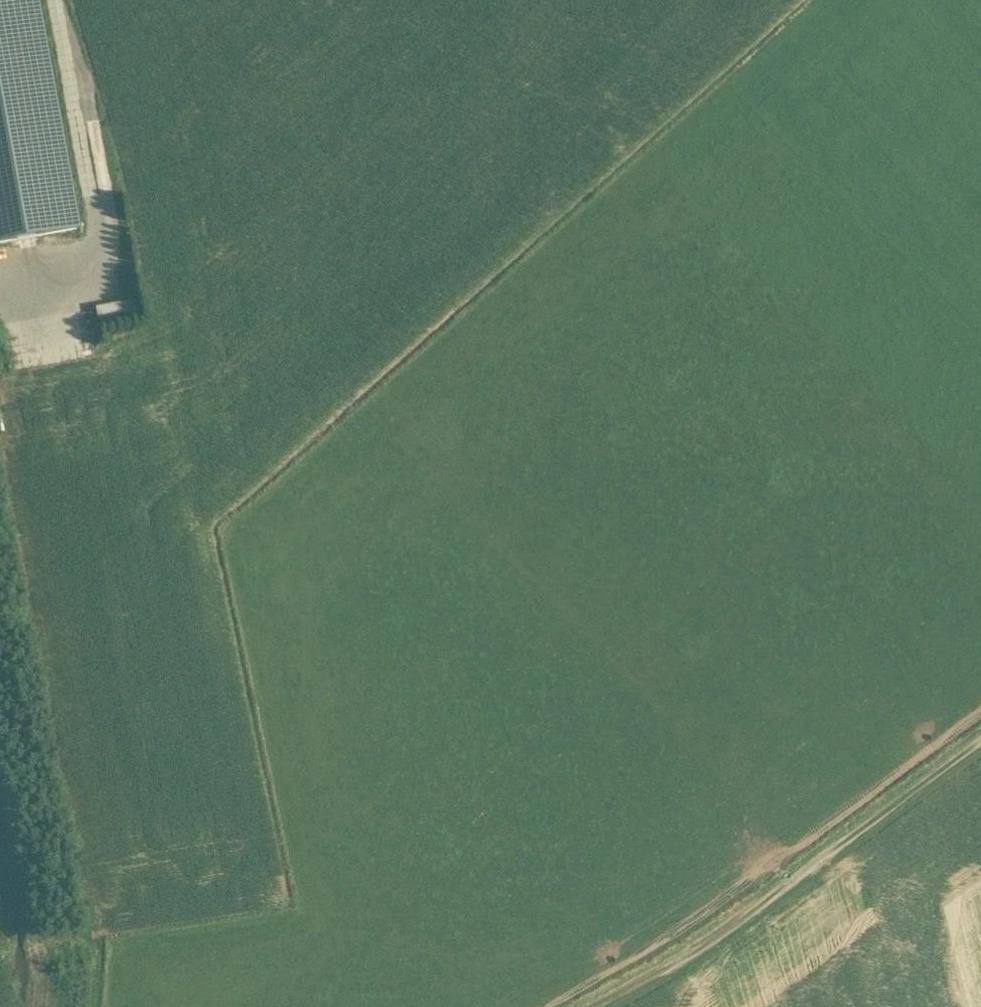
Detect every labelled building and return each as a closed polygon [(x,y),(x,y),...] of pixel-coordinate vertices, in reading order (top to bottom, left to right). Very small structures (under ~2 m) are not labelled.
[(32,237),(77,229),(35,0),(0,0),(0,243),(32,237)] [(97,308),(100,319),(138,312),(136,301),(97,308)]
